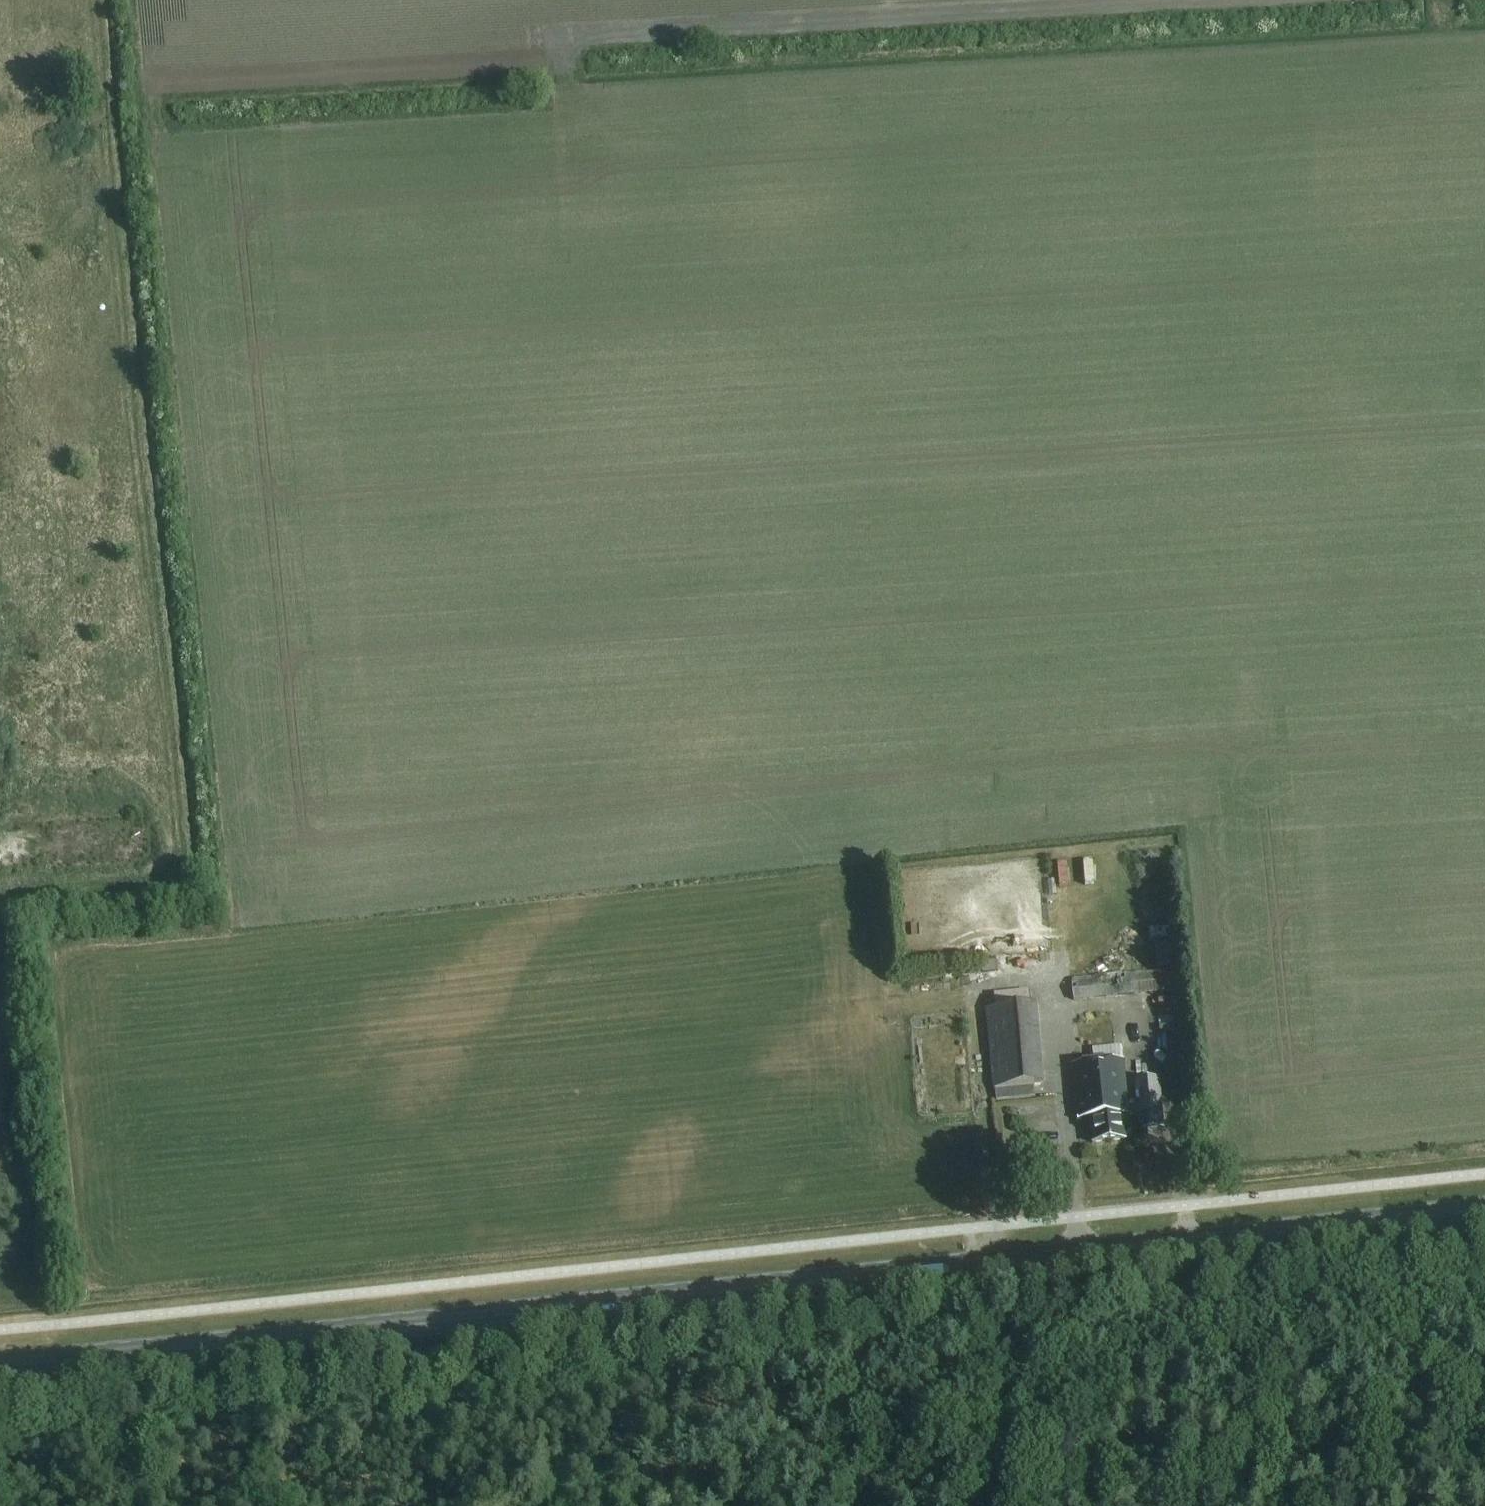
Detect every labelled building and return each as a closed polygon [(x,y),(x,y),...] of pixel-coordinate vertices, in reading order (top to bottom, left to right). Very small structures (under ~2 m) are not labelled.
[(997,962),(982,964),(983,973),(998,971),(997,962)] [(1146,973),(1071,979),(1073,1002),(1182,992),(1179,967),(1146,970),(1146,973)] [(995,1102),(1010,1101),(1035,1098),(1034,1087),(1045,1086),(1037,1005),(988,1009),(995,1102)] [(1139,1114),(1139,1118),(1141,1134),(1164,1131),(1160,1081),(1136,1084),(1137,1103),(1126,1104),(1122,1063),(1073,1068),(1078,1123),(1090,1122),(1093,1146),(1126,1143),(1123,1116),(1139,1114)]
